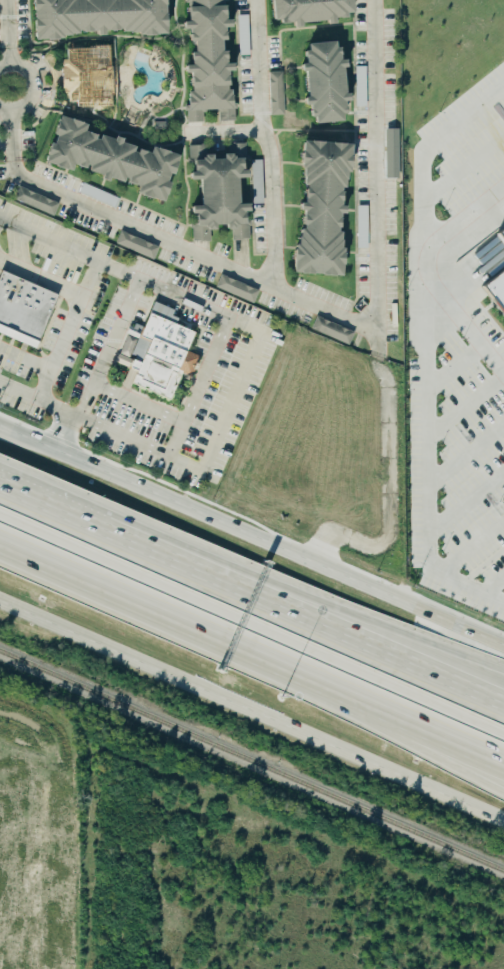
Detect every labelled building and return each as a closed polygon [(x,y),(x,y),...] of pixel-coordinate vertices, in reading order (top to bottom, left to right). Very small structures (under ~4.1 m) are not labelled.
[(37,40),(169,35),(167,0),(36,0),(37,40)] [(185,33),(187,33),(192,123),(203,122),(202,113),(218,113),(218,122),(234,122),(227,0),(183,0),(185,33)] [(355,22),(354,0),(275,0),(276,25),(355,22)] [(348,124),(343,43),(307,45),(312,125),(348,124)] [(113,108),(112,47),(63,48),(65,103),(76,103),(76,109),(113,108)] [(269,115),(282,115),(282,71),(269,72),(269,115)] [(180,156),(153,149),(154,149),(59,123),(48,165),(76,172),(76,171),(141,188),(139,196),(168,204),(180,156)] [(244,144),(225,144),(225,155),(207,155),(207,145),(189,145),(189,182),(203,182),(203,208),(192,208),(192,241),(209,241),(209,228),(230,228),(230,240),(249,240),(249,206),(244,206),(244,144)] [(345,277),(349,145),(305,144),(301,276),(345,277)] [(53,216),(57,205),(18,188),(13,200),(53,216)] [(496,234),(503,227),(503,244),(496,234)] [(158,247),(120,232),(114,245),(153,260),(158,247)] [(481,287),(503,269),(503,316),(481,287)] [(35,349),(0,335),(0,270),(58,295),(35,349)] [(257,292),(220,276),(216,288),(252,303),(257,292)] [(148,302),(169,311),(167,315),(189,326),(187,330),(191,332),(184,351),(195,357),(186,379),(177,374),(168,403),(126,386),(130,373),(123,370),(112,365),(116,354),(126,358),(134,339),(124,336),(129,323),(138,326),(148,302)]
